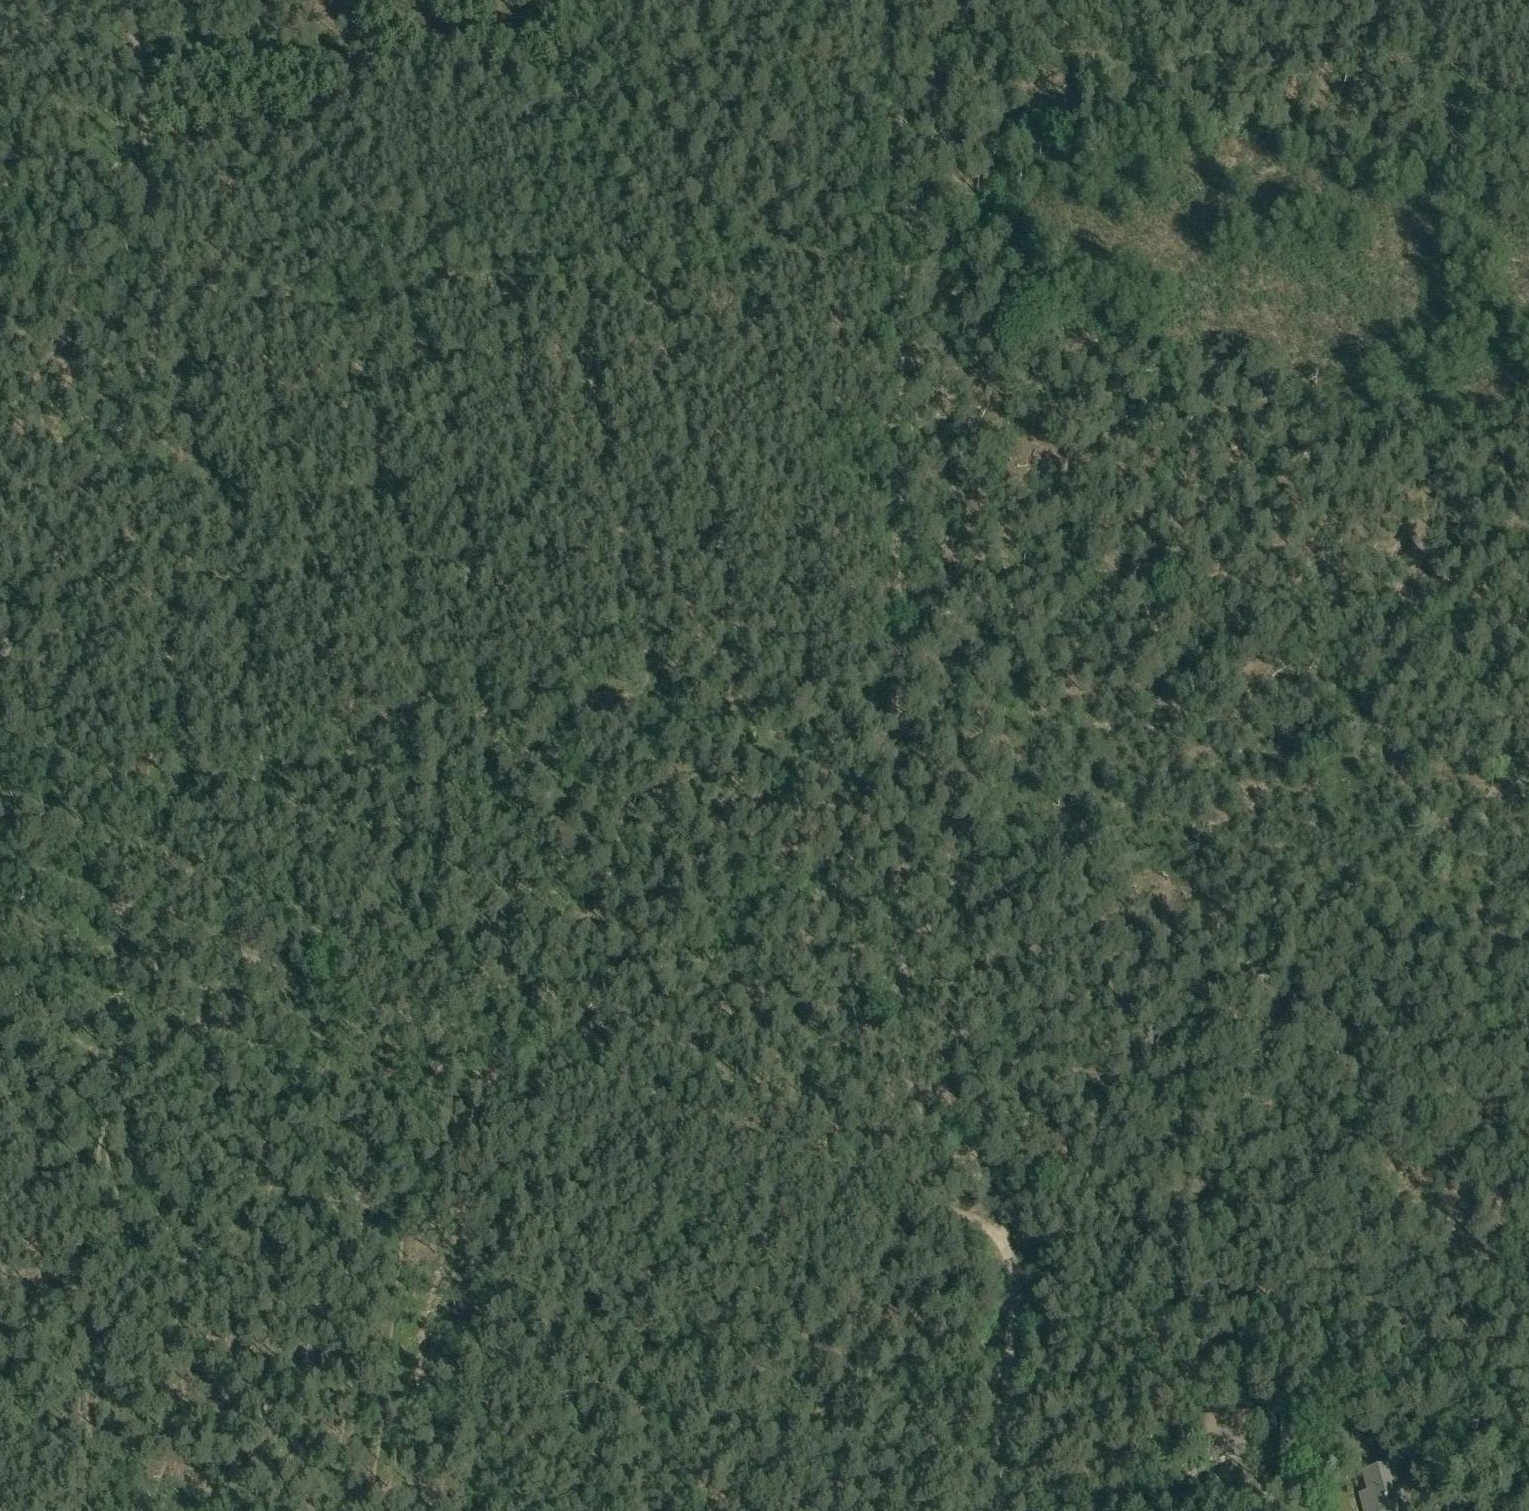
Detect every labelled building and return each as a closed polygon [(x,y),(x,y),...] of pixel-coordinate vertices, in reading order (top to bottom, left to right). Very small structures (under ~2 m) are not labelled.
[(1393,1466),(1365,1473),(1371,1494),(1362,1496),(1366,1510),(1406,1510),(1393,1466)]
